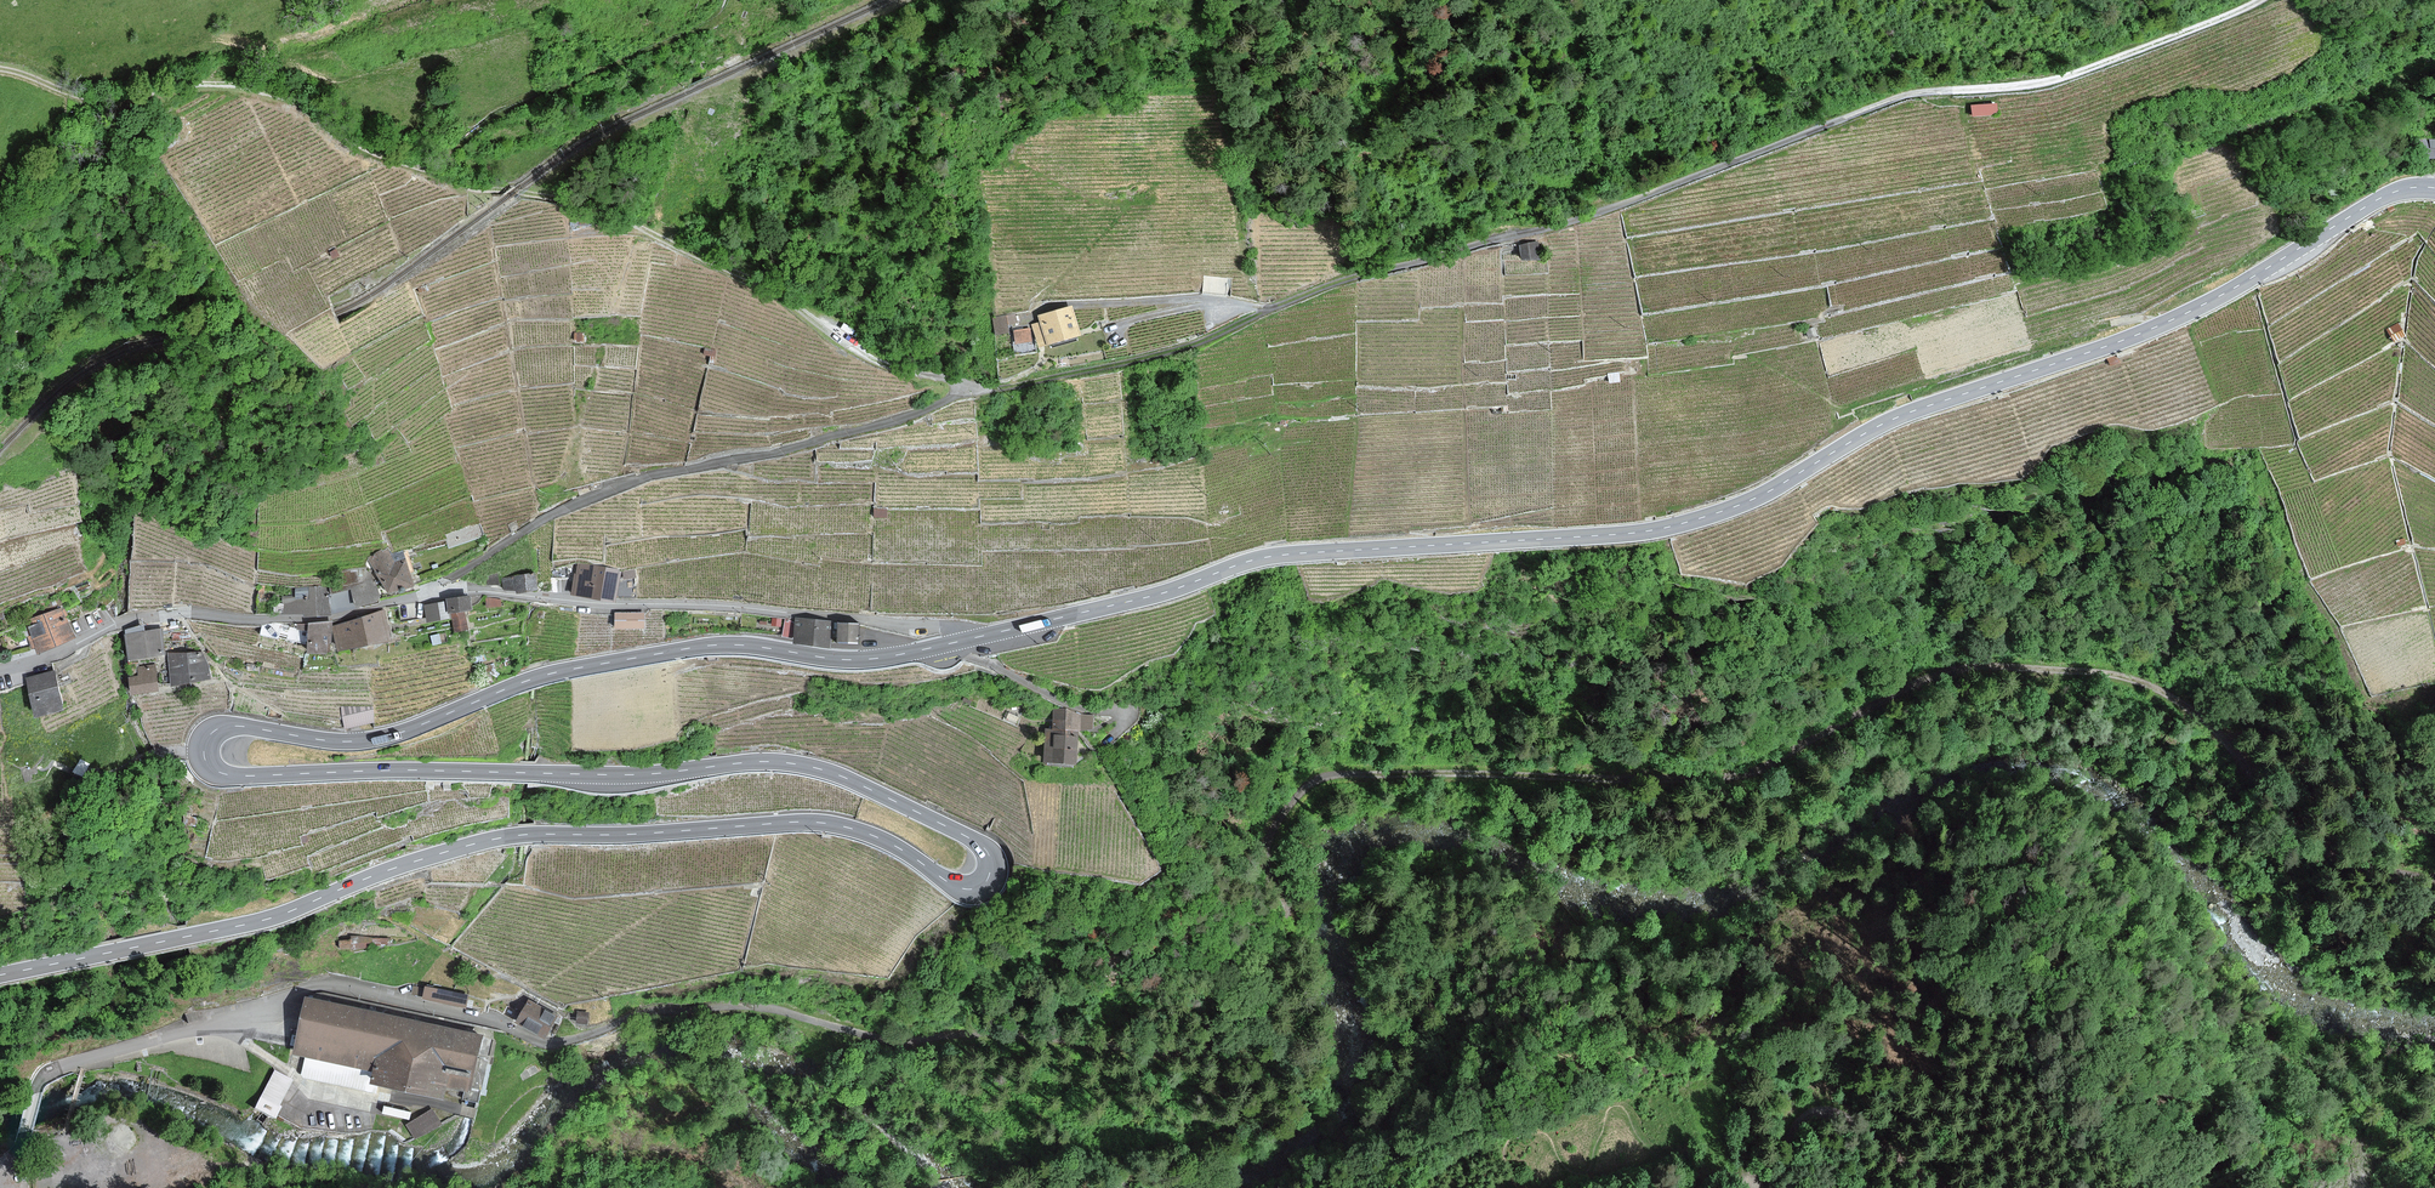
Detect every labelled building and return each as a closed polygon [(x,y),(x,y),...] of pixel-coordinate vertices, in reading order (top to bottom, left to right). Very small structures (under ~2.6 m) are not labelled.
[(1969,115),(1995,111),(1993,99),(1967,103),(1969,115)] [(1538,258),(1537,243),(1520,245),(1521,258),(1538,258)] [(339,255),(336,249),(331,252),(334,258),(339,255)] [(1038,322),(1031,324),(1038,348),(1081,335),(1072,305),(1037,315),(1038,322)] [(1016,313),(992,317),(995,335),(1010,333),(1008,325),(1018,323),(1016,313)] [(1032,342),(1030,327),(1013,330),(1015,344),(1032,342)] [(413,587),(406,559),(394,562),(391,550),(373,555),(383,594),(413,587)] [(615,603),(621,571),(577,562),(571,594),(615,603)] [(347,592),(329,594),(332,611),(379,605),(377,585),(373,586),(370,568),(344,572),(347,592)] [(537,590),(535,573),(502,577),(504,591),(515,589),(516,594),(537,590)] [(499,585),(498,574),(487,574),(487,585),(499,585)] [(328,585),(292,590),(292,595),(281,597),(283,615),(303,613),(303,619),(332,615),(332,611),(329,594),(328,585)] [(469,596),(448,599),(449,613),(452,612),(454,632),(468,630),(465,610),(471,610),(469,596)] [(501,599),(486,597),(487,607),(501,607),(501,599)] [(448,613),(446,601),(423,605),(426,623),(450,619),(449,613),(448,613)] [(60,608),(26,620),(37,654),(76,638),(60,608)] [(384,610),(332,626),(337,652),(391,641),(384,610)] [(644,628),(644,613),(615,612),(614,628),(644,628)] [(791,638),(794,621),(785,620),(783,637),(791,638)] [(308,622),(307,653),(331,654),(332,626),(333,623),(308,622)] [(124,634),(128,661),(165,655),(161,628),(124,634)] [(168,653),(170,686),(211,679),(209,665),(202,651),(168,653)] [(159,692),(155,664),(136,667),(138,676),(128,678),(131,696),(159,692)] [(35,718),(64,711),(54,671),(25,678),(35,718)] [(374,723),(373,706),(341,706),(344,729),(374,723)] [(1092,715),(1079,715),(1066,709),(1054,709),(1053,730),(1044,729),(1043,762),(1075,763),(1077,728),(1091,729),(1092,715)] [(99,770),(81,761),(75,771),(93,781),(99,770)] [(466,1008),(469,995),(424,986),(424,988),(413,986),(411,994),(422,997),(422,999),(466,1008)] [(304,997),(292,1055),(305,1058),(301,1078),(376,1093),(377,1086),(444,1100),(446,1088),(471,1093),(483,1035),(304,997)] [(514,1023),(544,1039),(557,1016),(528,1000),(514,1023)] [(588,1025),(589,1012),(577,1012),(576,1024),(588,1025)] [(291,1081),(272,1071),(251,1110),(273,1121),(280,1107),(278,1106),(291,1081)] [(411,1112),(383,1106),(382,1114),(409,1120),(411,1112)] [(406,1123),(416,1138),(442,1121),(432,1106),(406,1123)]
